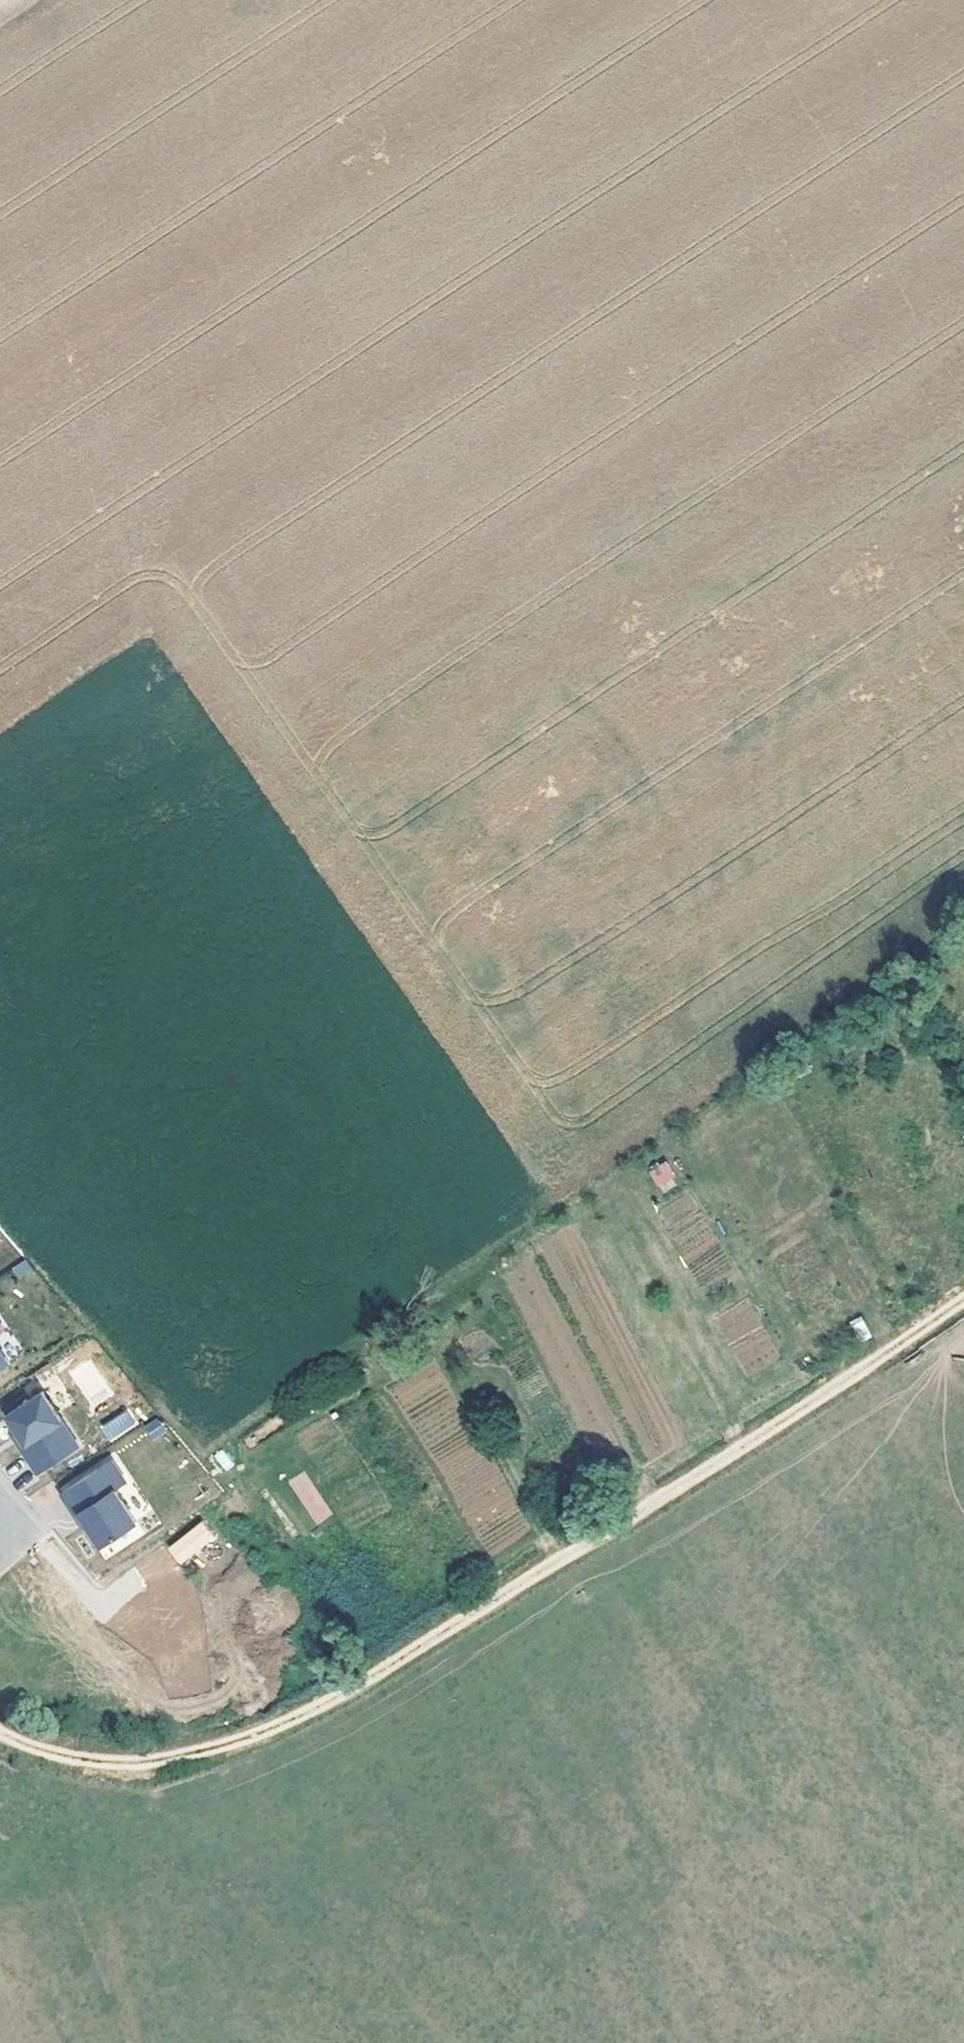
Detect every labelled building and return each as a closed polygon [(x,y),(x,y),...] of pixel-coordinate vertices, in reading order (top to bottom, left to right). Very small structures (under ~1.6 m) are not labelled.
[(665,1159),(648,1168),(660,1192),(677,1183),(665,1159)] [(858,1342),(870,1338),(863,1316),(850,1321),(858,1342)] [(0,1339),(0,1366),(12,1358),(0,1339)] [(46,1388),(11,1412),(22,1429),(37,1451),(32,1454),(42,1469),(82,1443),(46,1388)] [(130,1410),(105,1426),(113,1439),(138,1422),(130,1410)] [(32,1454),(37,1451),(22,1429),(17,1433),(32,1454)] [(79,1509),(83,1507),(118,1484),(130,1477),(116,1456),(65,1488),(79,1509)] [(305,1470),(288,1480),(315,1525),(332,1515),(305,1470)] [(118,1484),(83,1507),(91,1519),(104,1540),(140,1517),(118,1484)] [(91,1519),(83,1507),(79,1509),(86,1522),(91,1519)] [(202,1520),(166,1547),(179,1565),(215,1538),(202,1520)]
